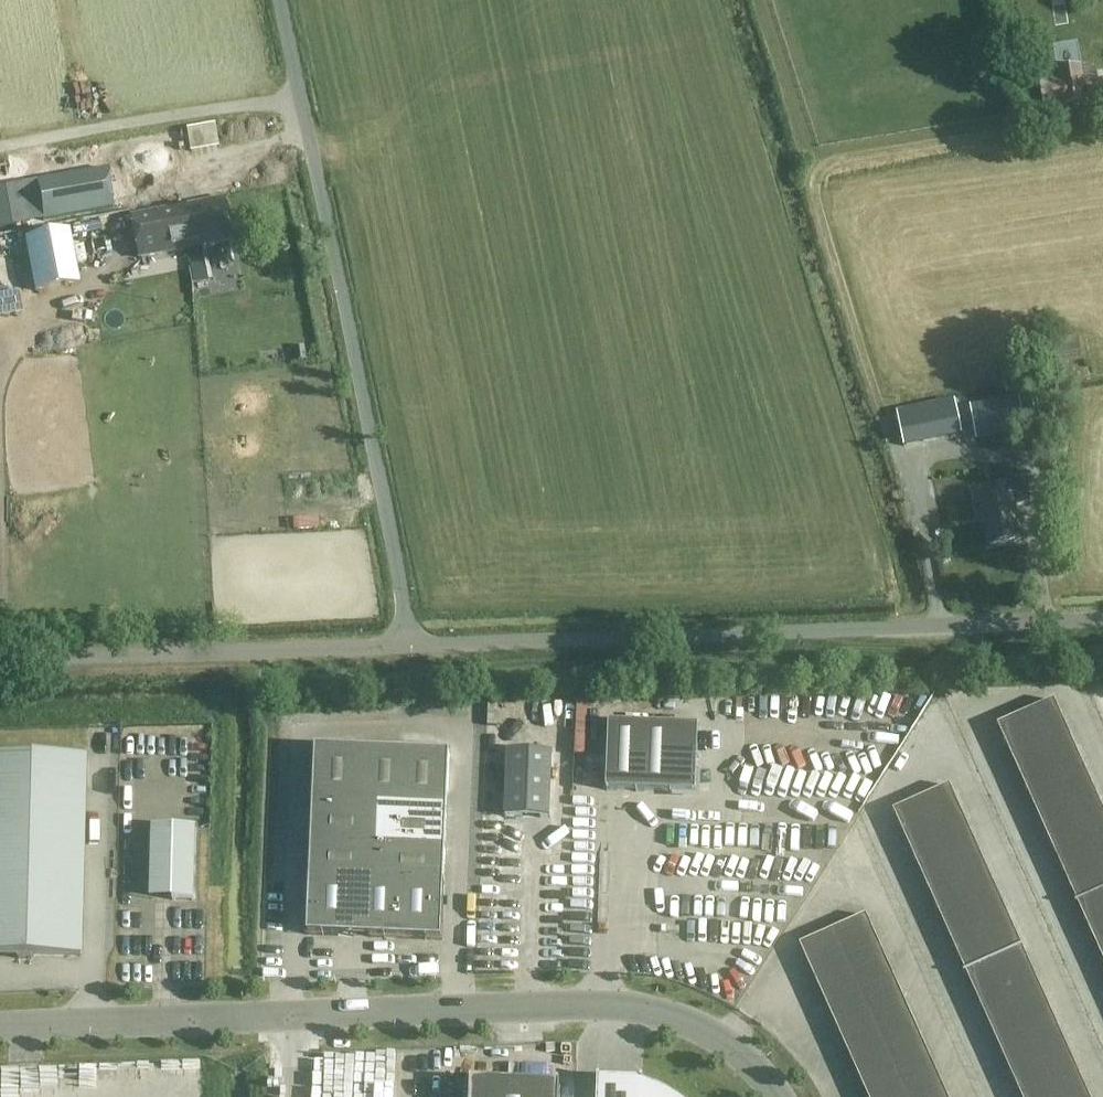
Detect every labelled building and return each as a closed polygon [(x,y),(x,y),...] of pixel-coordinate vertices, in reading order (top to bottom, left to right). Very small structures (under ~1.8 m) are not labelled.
[(1096,70),(1079,74),(1075,54),(1056,58),(1060,77),(1041,81),(1047,115),(1102,105),(1096,70)] [(183,155),(182,140),(161,143),(163,157),(183,155)] [(121,203),(114,168),(60,178),(67,214),(121,203)] [(225,199),(179,208),(186,249),(232,241),(225,199)] [(141,258),(186,249),(179,208),(133,217),(141,258)] [(68,231),(25,239),(35,291),(78,283),(68,231)] [(1055,361),(1080,358),(1078,337),(1052,340),(1055,361)] [(970,405),(975,437),(1025,428),(1020,397),(970,405)] [(954,401),(896,413),(903,447),(961,435),(954,401)] [(1014,507),(1028,505),(1023,478),(997,483),(1000,498),(980,501),(989,546),(1021,540),(1014,507)] [(997,726),(1102,961),(1102,810),(1054,700),(997,726)] [(609,723),(606,791),(696,794),(698,727),(609,723)] [(314,762),(312,806),(358,808),(360,749),(329,748),(329,749),(315,748),(315,762),(314,762)] [(360,749),(358,808),(380,809),(402,810),(404,751),(360,749)] [(507,750),(504,817),(549,819),(552,752),(507,750)] [(435,752),(404,751),(402,810),(447,811),(449,768),(448,768),(449,754),(435,753),(435,752)] [(68,956),(80,956),(85,756),(0,754),(0,954),(14,954),(14,957),(17,959),(31,959),(33,957),(33,955),(68,956)] [(893,811),(1021,1096),(1089,1096),(949,786),(893,811)] [(380,809),(358,808),(312,806),(311,841),(378,844),(380,809)] [(402,810),(380,809),(378,844),(445,847),(447,811),(402,810)] [(196,829),(152,827),(151,893),(173,893),(173,900),(194,901),(196,829)] [(377,879),(378,844),(311,841),(309,876),(377,879)] [(445,847),(378,844),(377,879),(399,880),(396,939),(427,940),(427,939),(441,940),(441,926),(442,926),(445,847)] [(321,935),(396,939),(399,880),(377,879),(309,876),(307,920),(308,920),(307,934),(321,935)] [(799,945),(867,1096),(947,1096),(866,915),(799,945)] [(570,961),(587,960),(585,937),(568,938),(570,961)] [(598,1077),(597,1077),(597,1096),(678,1096),(676,1096),(668,1091),(661,1087),(657,1085),(649,1082),(645,1080),(643,1078),(640,1078),(640,1080),(600,1078),(600,1077),(598,1077)]
